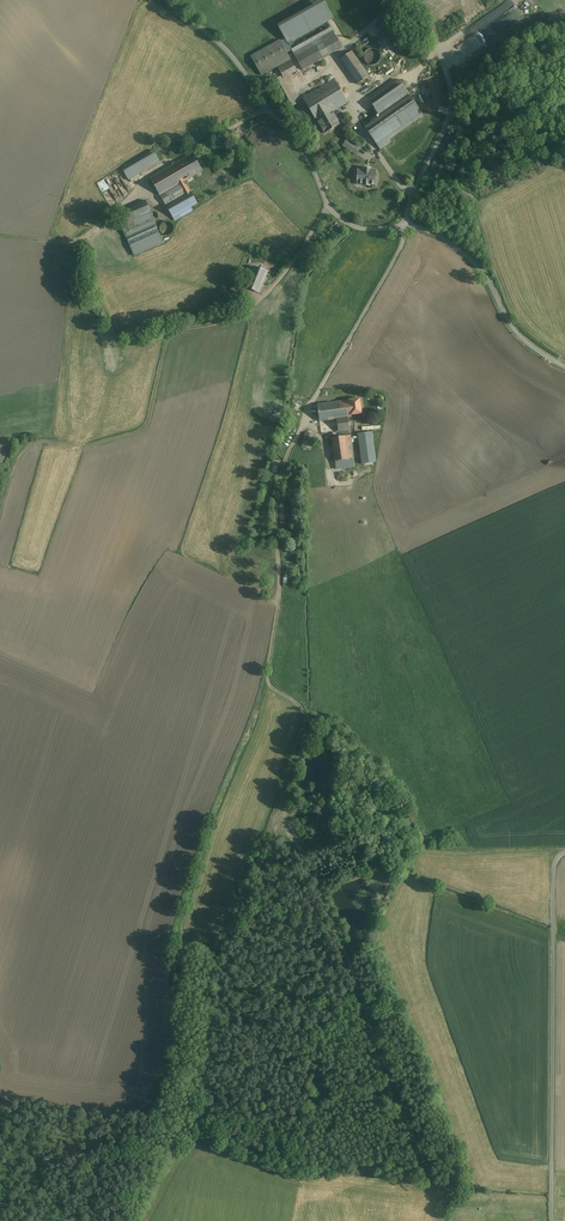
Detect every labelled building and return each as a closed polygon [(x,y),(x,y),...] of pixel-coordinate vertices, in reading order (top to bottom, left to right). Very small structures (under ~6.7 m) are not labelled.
[(323,3),(280,27),(289,43),(332,19),(323,3)] [(330,27),(291,48),(302,70),(342,49),(330,27)] [(280,40),(251,57),(262,75),(277,67),(283,78),(297,70),(280,40)] [(392,61),(395,58),(384,45),(381,47),(392,61)] [(364,56),(364,58),(364,59),(365,61),(366,62),(367,64),(368,64),(370,65),(371,65),(373,66),(375,65),(376,65),(377,64),(379,63),(380,61),(380,60),(381,58),(381,57),(380,55),(380,53),(379,52),(378,51),(376,50),(375,49),(373,49),(372,49),(370,49),(368,50),(367,51),(366,52),(365,53),(364,55),(364,56)] [(352,52),(341,60),(358,84),(369,77),(352,52)] [(280,77),(272,82),(287,109),(295,104),(280,77)] [(334,80),(304,99),(317,121),(333,111),(348,102),(334,80)] [(369,101),(380,117),(410,96),(399,80),(369,101)] [(380,117),(365,127),(380,149),(391,142),(389,139),(424,115),(410,96),(380,117)] [(333,111),(317,121),(324,134),(340,124),(333,111)] [(262,121),(248,140),(257,146),(271,128),(262,121)] [(360,148),(348,140),(344,146),(356,154),(360,148)] [(154,151),(122,169),(128,180),(160,162),(154,151)] [(193,154),(150,178),(173,217),(197,203),(184,181),(202,171),(193,154)] [(359,172),(358,172),(356,174),(356,179),(357,181),(359,181),(358,183),(363,184),(363,185),(370,185),(370,184),(375,184),(376,171),(371,171),(371,170),(364,169),(364,170),(359,170),(359,172)] [(102,192),(109,188),(105,179),(98,183),(102,192)] [(146,200),(115,214),(134,256),(164,243),(151,214),(152,214),(146,200)] [(160,228),(160,230),(160,231),(161,232),(162,234),(163,235),(164,235),(166,236),(167,236),(169,236),(170,235),(171,234),(172,233),(173,232),(174,231),(174,229),(174,228),(174,226),(173,225),(172,224),(171,223),(170,222),(168,222),(167,222),(165,222),(164,222),(163,223),(162,224),(161,225),(160,227),(160,228)] [(254,267),(246,287),(258,292),(267,272),(254,267)] [(246,289),(236,285),(233,292),(243,296),(246,289)] [(360,399),(349,400),(351,415),(362,414),(360,399)] [(320,421),(351,416),(351,415),(349,400),(317,405),(320,421)] [(302,446),(311,449),(315,432),(307,430),(302,446)] [(372,432),(358,434),(362,464),(377,462),(372,432)] [(350,435),(331,438),(336,469),(354,466),(350,435)]
